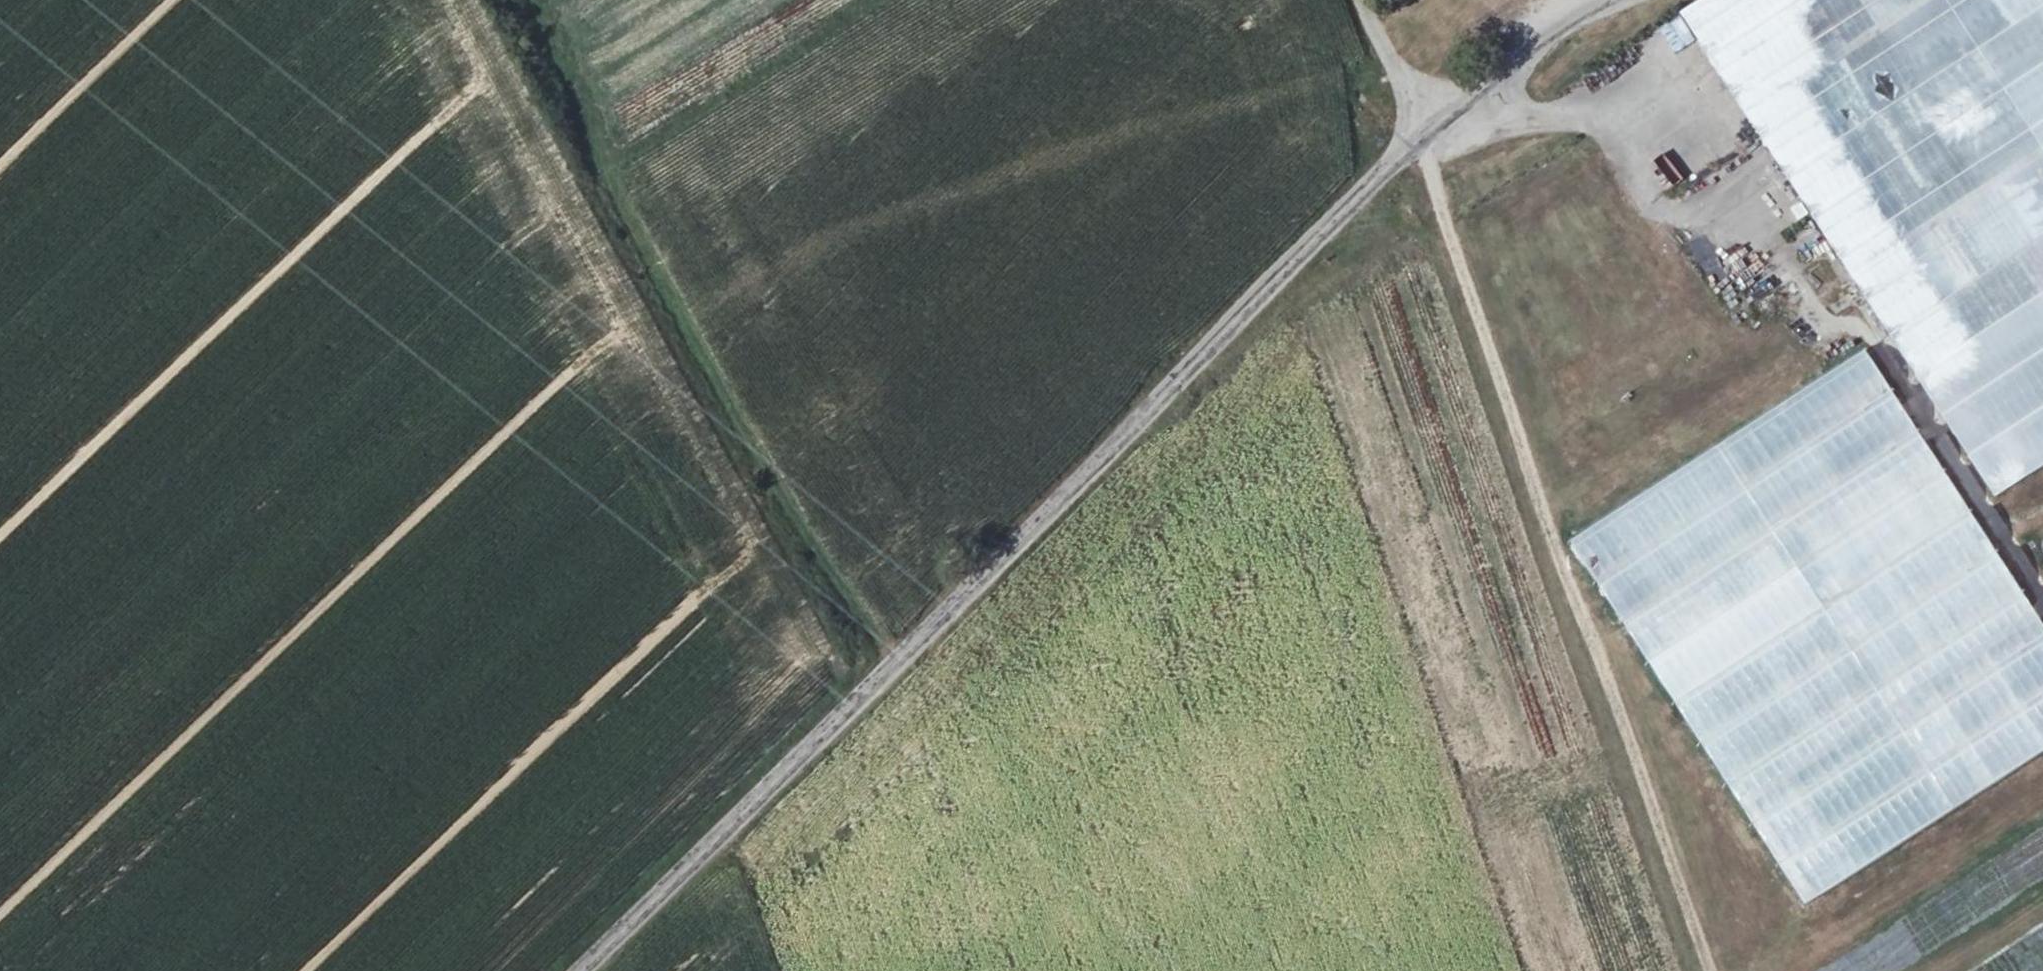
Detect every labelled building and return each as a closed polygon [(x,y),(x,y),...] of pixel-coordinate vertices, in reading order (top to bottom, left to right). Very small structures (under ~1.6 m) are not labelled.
[(1684,17),(1998,500),(2042,470),(2042,0),(1711,0),(1684,17)] [(1679,17),(1658,29),(1672,55),(1694,43),(1679,17)] [(1976,521),(1872,360),(1578,550),(1683,711),(1976,521)] [(1683,711),(1814,912),(2042,763),(2042,623),(1976,521),(1683,711)]
